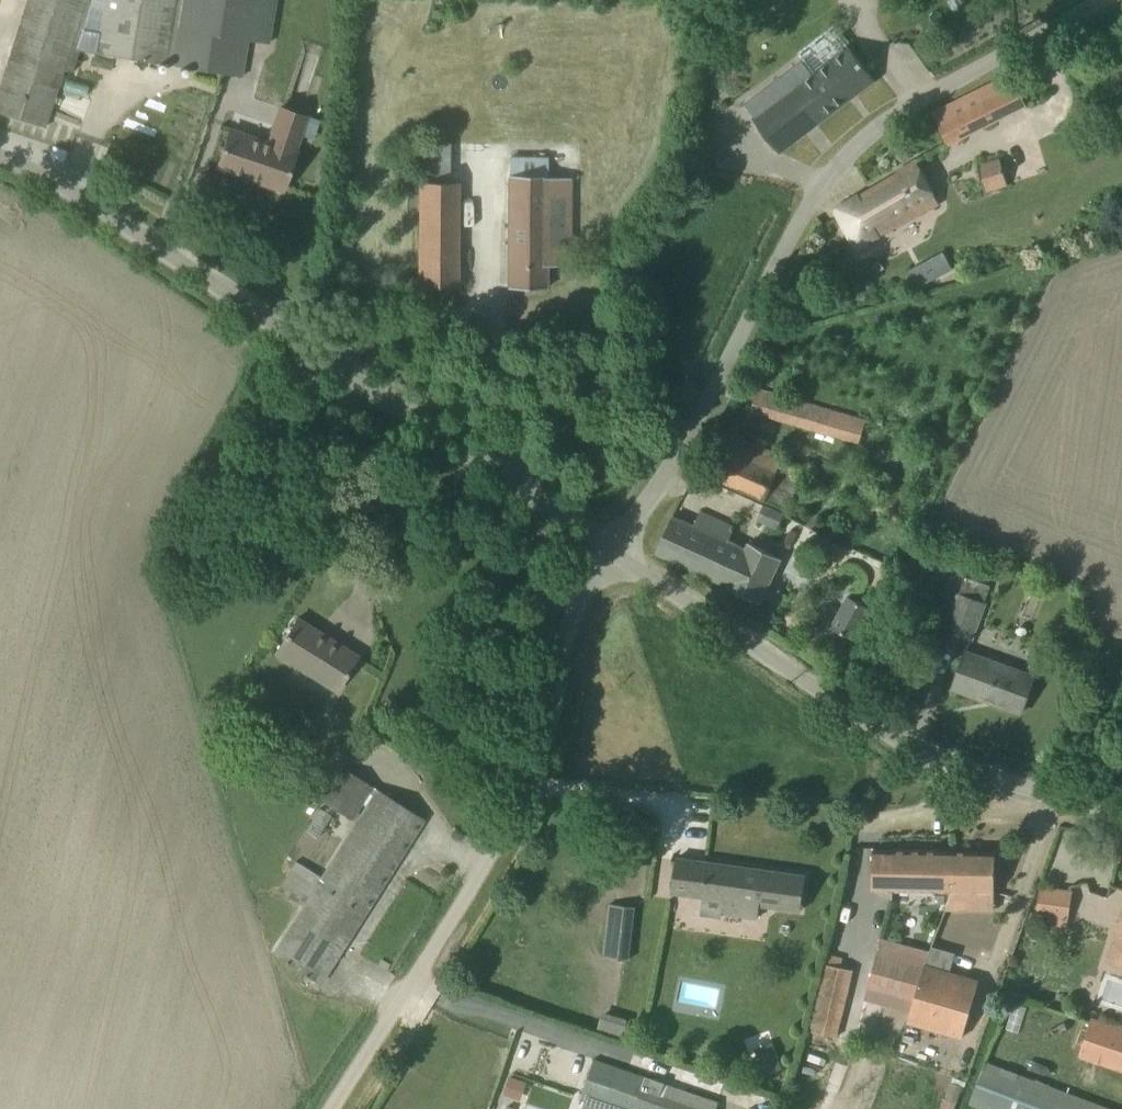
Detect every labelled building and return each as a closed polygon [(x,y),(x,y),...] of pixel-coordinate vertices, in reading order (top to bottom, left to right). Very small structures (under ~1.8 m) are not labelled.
[(268,43),(275,0),(28,0),(0,88),(0,112),(44,127),(63,69),(73,72),(80,50),(241,76),(247,40),(268,43)] [(801,60),(762,90),(745,103),(755,116),(753,117),(779,152),(875,80),(848,45),(811,73),(801,60)] [(1025,104),(1010,73),(996,80),(932,111),(948,142),(1025,104)] [(251,177),(250,179),(283,190),(296,151),(295,151),(306,116),(280,107),(273,125),(279,127),(274,144),(229,129),(216,168),(239,175),(240,173),(251,177)] [(1008,161),(1001,163),(999,158),(979,164),(986,189),(1007,183),(1004,175),(1012,173),(1008,161)] [(923,215),(941,206),(915,159),(896,171),(897,172),(835,209),(857,247),(922,213),(923,215)] [(508,287),(546,288),(547,265),(570,265),(571,177),(547,177),(547,175),(509,174),(508,287)] [(418,287),(457,287),(458,182),(419,181),(418,287)] [(860,440),(867,420),(757,389),(751,409),(860,440)] [(787,508),(804,469),(782,459),(784,455),(737,435),(719,479),(787,508)] [(777,528),(784,513),(763,504),(757,518),(777,528)] [(693,525),(672,516),(655,552),(728,585),(727,587),(759,602),(781,558),(749,542),(746,549),(728,541),(734,527),(699,511),(693,525)] [(971,638),(990,587),(965,578),(946,629),(971,638)] [(1045,602),(1065,609),(1069,597),(1049,590),(1045,602)] [(854,638),(870,608),(846,595),(830,625),(854,638)] [(336,690),(357,656),(296,618),(275,652),(336,690)] [(952,688),(1021,712),(1034,675),(966,651),(952,688)] [(424,818),(341,766),(320,798),(357,821),(322,876),(295,860),(277,890),(303,906),(273,954),(320,983),(424,818)] [(920,890),(952,890),(953,851),(874,849),(873,889),(920,890)] [(953,851),(952,890),(945,908),(978,909),(978,891),(994,891),(995,851),(953,851)] [(806,875),(677,857),(671,892),(724,899),(722,912),(758,917),(759,904),(801,910),(806,875)] [(1065,930),(1070,891),(1040,887),(1037,914),(1046,915),(1044,927),(1065,930)] [(634,906),(630,905),(610,903),(604,957),(624,959),(629,959),(634,906)] [(1121,948),(1121,917),(1113,945),(1121,948)] [(809,1031),(826,1035),(836,1037),(853,968),(840,965),(843,956),(828,952),(809,1031)] [(877,953),(867,986),(914,1000),(924,966),(877,953)] [(978,981),(950,973),(924,966),(914,1000),(908,1021),(961,1036),(978,981)] [(607,1008),(602,1026),(626,1033),(632,1015),(607,1008)] [(1081,1052),(1121,1066),(1121,1032),(1091,1021),(1081,1052)] [(756,1056),(750,1058),(757,1077),(783,1068),(776,1049),(756,1056)] [(718,1101),(594,1059),(580,1097),(616,1108),(716,1108),(718,1101)] [(985,1061),(970,1102),(987,1108),(1111,1108),(985,1061)]
